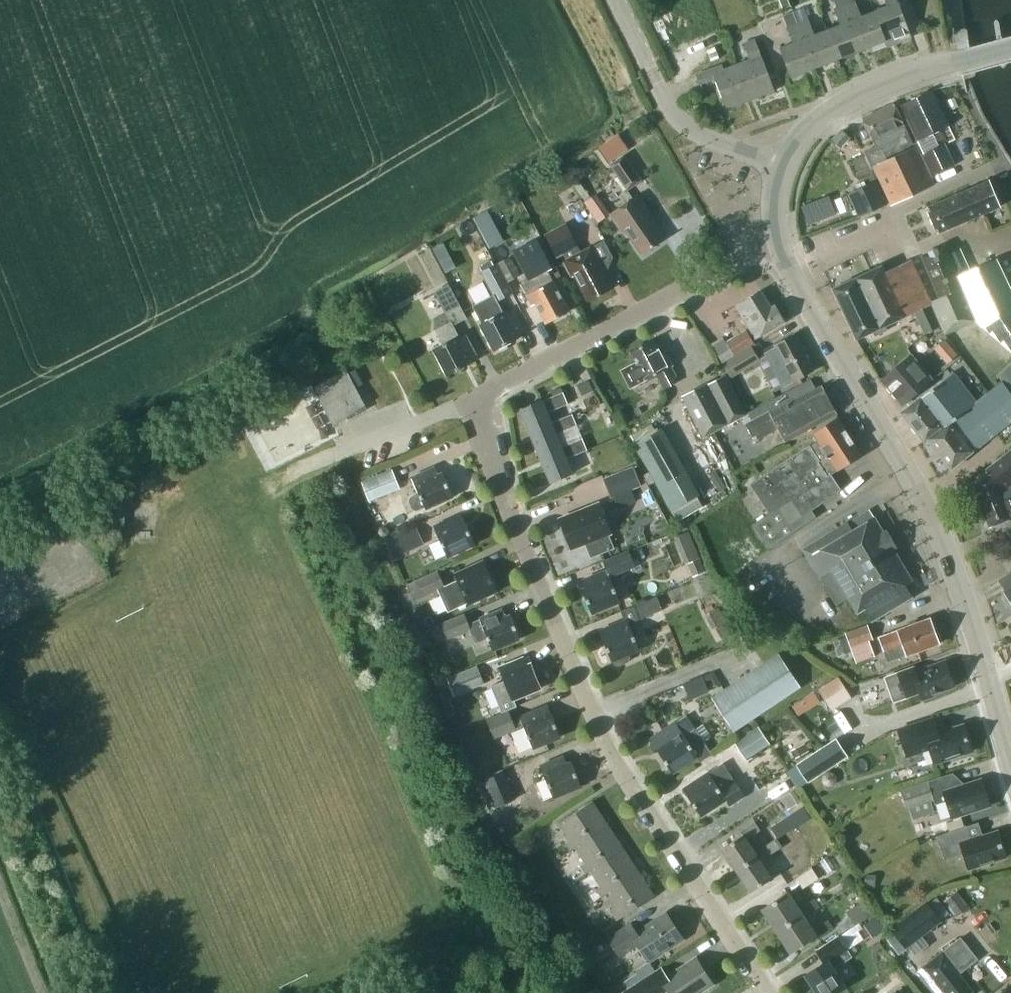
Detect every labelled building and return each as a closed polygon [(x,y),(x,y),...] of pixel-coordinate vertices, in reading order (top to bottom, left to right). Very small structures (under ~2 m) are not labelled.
[(884,41),(886,47),(911,38),(896,0),(884,0),(887,8),(874,13),(885,41),(884,41)] [(859,51),(884,41),(885,41),(874,13),(861,18),(855,1),(842,6),(859,51)] [(825,31),(836,60),(859,51),(842,6),(834,9),(840,25),(825,31)] [(790,77),(814,68),(797,23),(793,12),(794,12),(793,10),(781,15),(793,44),(779,49),(790,77)] [(814,68),(836,60),(825,31),(814,36),(808,20),(807,19),(797,23),(814,68)] [(750,61),(736,66),(750,100),(774,91),(754,40),(744,45),(750,61)] [(750,100),(736,66),(723,71),(721,66),(696,76),(700,84),(714,79),(726,110),(750,100)] [(917,142),(948,127),(930,91),(900,106),(917,142)] [(890,205),(933,185),(915,146),(904,152),(903,150),(912,145),(892,105),(862,119),(877,149),(866,154),(890,205)] [(841,127),(832,137),(841,146),(850,136),(841,127)] [(620,136),(600,151),(609,163),(629,149),(620,136)] [(932,176),(955,164),(944,143),(921,154),(932,176)] [(609,164),(627,190),(642,180),(625,154),(609,164)] [(876,180),(848,193),(858,217),(870,212),(887,204),(876,180)] [(938,234),(1000,207),(988,181),(926,209),(938,234)] [(835,193),(808,205),(817,223),(844,211),(835,193)] [(641,255),(663,239),(656,229),(659,227),(638,196),(610,215),(621,232),(624,230),(641,255)] [(588,302),(611,290),(602,275),(605,273),(592,247),(580,253),(566,225),(545,236),(556,258),(562,254),(566,261),(564,263),(571,277),(574,275),(588,302)] [(944,335),(976,321),(948,256),(944,246),(920,257),(940,298),(930,302),(932,305),(944,335)] [(976,321),(1010,351),(1010,294),(995,260),(970,272),(959,250),(948,256),(976,321)] [(545,325),(569,312),(553,282),(552,282),(545,270),(550,267),(542,252),(520,263),(529,279),(536,275),(542,287),(526,295),(532,307),(535,305),(545,325)] [(508,281),(520,275),(510,256),(498,262),(508,281)] [(509,309),(503,313),(497,300),(513,291),(497,261),(493,264),(491,260),(480,265),(482,270),(481,271),(494,294),(472,305),(482,324),(481,324),(495,351),(516,340),(514,336),(521,332),(509,309)] [(932,305),(930,302),(911,261),(885,273),(882,267),(833,290),(856,340),(872,332),(875,337),(886,332),(884,327),(914,313),(925,334),(939,328),(929,306),(932,305)] [(465,320),(448,288),(435,295),(450,324),(452,327),(465,320)] [(755,339),(785,321),(775,306),(771,308),(760,291),(735,306),(755,339)] [(457,337),(452,327),(450,324),(435,332),(442,345),(434,349),(448,376),(469,365),(467,361),(474,357),(462,335),(457,337)] [(722,360),(753,343),(746,330),(726,341),(724,336),(712,343),(722,360)] [(764,354),(765,355),(759,358),(752,345),(722,361),(729,375),(752,363),(755,368),(762,364),(776,391),(794,381),(794,382),(813,371),(793,336),(774,346),(776,348),(764,354)] [(940,346),(952,362),(964,353),(951,337),(940,346)] [(630,353),(635,362),(620,370),(629,388),(645,380),(645,381),(656,375),(664,390),(671,387),(676,377),(671,368),(673,367),(666,353),(661,355),(653,341),(630,353)] [(910,356),(906,360),(881,382),(902,406),(931,380),(910,356)] [(313,387),(333,424),(347,417),(348,419),(367,409),(346,369),(313,387)] [(1000,378),(1002,381),(1010,392),(1010,369),(1000,378)] [(703,437),(746,413),(724,372),(681,395),(703,437)] [(952,373),(901,413),(924,443),(927,440),(969,407),(975,402),(952,373)] [(809,380),(766,404),(748,414),(752,421),(745,425),(754,442),(778,429),(785,442),(836,415),(821,387),(815,391),(809,380)] [(1002,381),(975,403),(975,402),(969,407),(992,437),(1010,421),(1010,392),(1002,381)] [(520,411),(529,433),(551,424),(547,413),(567,405),(562,393),(542,402),(541,401),(520,411)] [(950,470),(992,437),(969,407),(927,440),(950,470)] [(571,415),(551,424),(529,433),(539,457),(561,448),(556,435),(576,427),(571,415)] [(817,441),(750,486),(770,515),(753,526),(769,550),(817,518),(812,511),(838,493),(827,477),(862,454),(838,419),(813,436),(817,441)] [(661,427),(633,443),(670,509),(699,494),(661,427)] [(582,439),(561,448),(539,457),(550,484),(572,475),(566,460),(586,451),(582,439)] [(972,484),(980,504),(989,527),(1010,519),(1010,452),(987,471),(991,476),(972,484)] [(603,478),(610,497),(613,496),(631,490),(641,486),(634,467),(603,478)] [(391,469),(362,480),(370,500),(399,489),(391,469)] [(412,480),(417,493),(411,495),(410,498),(409,500),(410,504),(411,507),(415,510),(419,510),(425,508),(425,509),(452,496),(442,475),(438,477),(434,469),(412,480)] [(586,506),(558,517),(565,534),(571,549),(585,543),(590,557),(614,548),(609,534),(611,533),(599,501),(586,506)] [(848,523),(802,551),(819,579),(834,605),(847,597),(857,614),(864,610),(871,622),(912,597),(905,585),(912,581),(894,551),(897,549),(886,531),(883,533),(874,518),(870,510),(848,523)] [(446,557),(474,544),(461,516),(434,528),(446,557)] [(386,539),(394,558),(425,544),(416,525),(386,539)] [(695,532),(682,538),(692,561),(705,556),(695,532)] [(609,578),(635,567),(628,552),(602,563),(606,572),(583,582),(586,590),(582,592),(591,614),(619,602),(609,578)] [(468,604),(496,591),(483,563),(455,575),(457,580),(444,586),(445,587),(438,590),(448,611),(467,603),(468,604)] [(437,570),(407,584),(414,601),(438,590),(445,587),(444,586),(437,570)] [(692,584),(697,596),(705,592),(704,589),(710,587),(707,580),(701,582),(700,581),(692,584)] [(635,605),(640,618),(662,609),(657,596),(635,605)] [(704,614),(712,628),(726,621),(719,606),(704,614)] [(491,651),(520,639),(511,617),(506,619),(503,610),(479,620),(479,621),(468,625),(464,615),(441,625),(447,640),(469,630),(475,644),(487,640),(491,651)] [(906,657),(939,645),(929,619),(897,631),(898,632),(879,639),(885,654),(888,662),(906,655),(906,657)] [(630,659),(628,654),(639,650),(627,621),(599,633),(611,661),(612,661),(614,665),(618,667),(628,663),(630,659)] [(850,647),(873,638),(867,623),(845,632),(850,647)] [(832,641),(838,657),(851,652),(845,636),(832,641)] [(711,697),(734,731),(801,686),(778,652),(711,697)] [(513,699),(540,688),(531,666),(526,668),(523,660),(499,669),(504,682),(490,688),(501,714),(516,708),(513,699)] [(933,694),(954,687),(952,683),(956,682),(952,671),(948,673),(945,663),(914,674),(913,669),(899,674),(907,697),(920,692),(923,700),(933,696),(933,694)] [(447,678),(454,696),(484,684),(476,665),(447,678)] [(852,697),(838,676),(818,689),(832,710),(852,697)] [(814,692),(803,699),(809,708),(820,701),(814,692)] [(889,706),(849,732),(859,749),(900,723),(889,706)] [(533,749),(560,737),(548,707),(512,721),(508,712),(486,721),(493,739),(523,727),(533,749)] [(649,741),(671,774),(696,758),(700,764),(712,756),(686,716),(649,741)] [(934,764),(973,752),(964,725),(937,734),(932,719),(898,731),(907,757),(930,750),(934,764)] [(735,741),(745,758),(770,743),(759,726),(735,741)] [(812,778),(858,758),(849,737),(803,757),(812,778)] [(795,758),(809,750),(804,741),(790,749),(795,758)] [(553,798),(581,786),(571,764),(567,766),(563,757),(540,767),(553,798)] [(683,791),(700,817),(724,801),(728,807),(744,797),(723,764),(683,791)] [(495,806),(515,798),(503,770),(483,779),(495,806)] [(981,780),(957,788),(952,773),(901,789),(907,809),(934,800),(935,804),(946,801),(952,819),(990,807),(981,780)] [(797,787),(779,798),(786,810),(804,799),(797,787)] [(570,851),(575,848),(608,827),(592,803),(559,825),(570,841),(566,844),(570,851)] [(722,850),(734,868),(755,854),(746,841),(760,832),(755,824),(741,834),(742,836),(722,850)] [(586,875),(590,872),(623,850),(608,827),(575,848),(585,864),(581,867),(586,875)] [(968,871),(1006,858),(998,831),(972,840),(968,827),(937,837),(944,860),(963,854),(968,871)] [(776,840),(755,854),(734,868),(751,893),(771,879),(760,862),(781,848),(791,863),(806,853),(791,831),(776,841),(776,840)] [(601,898),(605,895),(638,873),(623,850),(590,872),(601,888),(596,891),(601,898)] [(638,873),(605,895),(616,911),(612,914),(617,922),(654,897),(638,873)] [(778,935),(804,918),(819,908),(814,901),(799,910),(788,893),(762,910),(778,935)] [(890,928),(906,948),(942,920),(926,900),(890,928)] [(859,921),(875,915),(870,902),(854,908),(859,921)] [(649,963),(683,941),(666,914),(636,933),(630,925),(607,940),(619,958),(638,946),(649,963)] [(864,924),(872,937),(886,929),(877,915),(864,924)] [(813,932),(804,918),(778,935),(790,953),(815,937),(817,939),(833,929),(828,922),(813,932)] [(918,973),(934,992),(972,992),(973,992),(959,975),(978,960),(961,938),(918,973)] [(852,958),(839,939),(816,954),(823,965),(805,976),(816,992),(838,992),(845,988),(833,970),(852,958)] [(695,959),(667,978),(661,969),(637,985),(625,992),(665,992),(668,991),(669,992),(702,992),(713,986),(695,959)] [(870,987),(874,992),(875,992),(883,988),(878,981),(870,987)]
